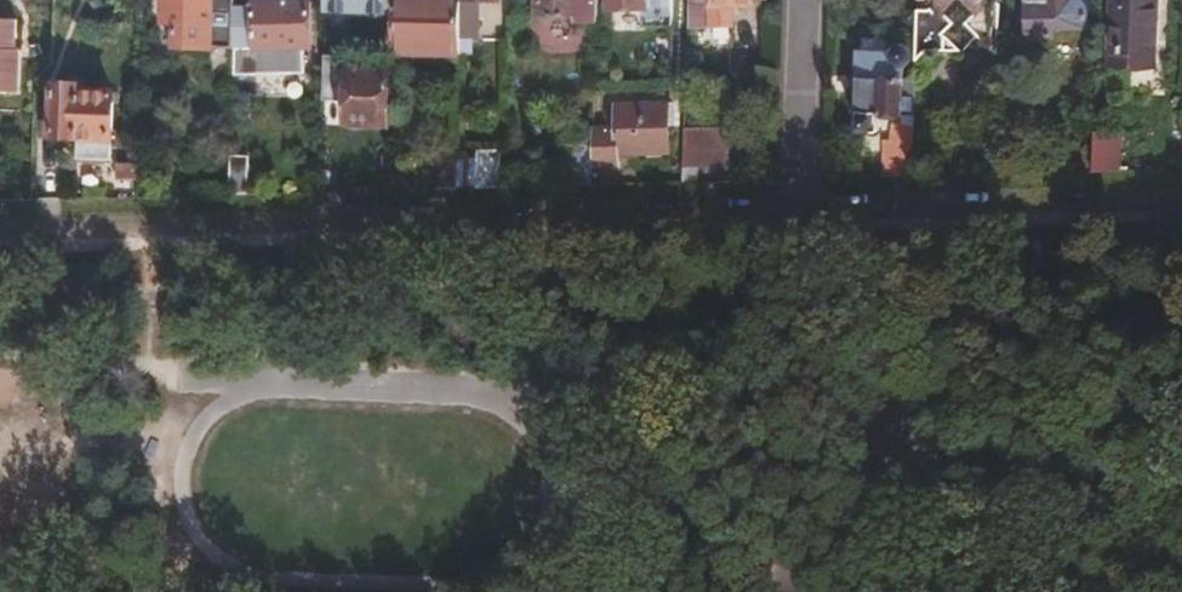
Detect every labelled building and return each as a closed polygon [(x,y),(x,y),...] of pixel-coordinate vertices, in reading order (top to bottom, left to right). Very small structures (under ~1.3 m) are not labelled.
[(235,0),(164,0),(163,20),(177,20),(177,42),(233,43),(233,40),(234,7),(235,0)] [(393,13),(393,0),(324,0),(324,12),(393,13)] [(393,13),(392,51),(459,53),(459,35),(459,0),(393,0),(393,13)] [(459,35),(473,36),(474,8),(497,9),(498,0),(459,0),(459,35)] [(597,0),(537,0),(538,17),(572,17),(572,33),(596,33),(597,0)] [(602,10),(642,9),(642,1),(642,0),(602,0),(602,10)] [(686,5),(709,7),(709,26),(730,26),(730,6),(757,5),(757,0),(686,0),(686,5)] [(928,1),(949,0),(949,14),(929,13),(929,62),(938,54),(968,56),(954,40),(966,27),(957,17),(976,4),(988,18),(977,27),(1003,58),(1002,0),(928,0),(928,1)] [(1102,0),(1028,0),(1028,38),(1066,38),(1066,30),(1082,30),(1083,14),(1101,15),(1102,0)] [(1114,68),(1156,69),(1159,0),(1116,0),(1114,68)] [(251,8),(234,7),(233,40),(252,39),(252,44),(311,42),(310,2),(251,3),(251,8)] [(0,23),(0,95),(18,95),(20,54),(15,54),(16,24),(0,23)] [(917,124),(919,82),(908,81),(909,66),(913,61),(912,55),(908,51),(900,51),(896,57),(861,56),(859,116),(877,117),(877,131),(892,131),(894,115),(902,116),(901,125),(917,124)] [(345,124),(391,125),(392,71),(368,70),(363,63),(354,64),(351,70),(346,70),(346,57),(323,56),(321,101),(346,102),(345,124)] [(109,161),(110,95),(77,95),(77,88),(54,87),(53,138),(79,140),(80,159),(109,161)] [(593,145),(592,165),(612,166),(613,154),(665,152),(665,123),(671,123),(671,104),(614,106),(614,127),(593,127),(593,145)] [(683,126),(682,168),(725,168),(725,126),(683,126)] [(1094,175),(1120,175),(1121,131),(1097,130),(1094,175)] [(892,142),(890,179),(915,179),(916,142),(892,142)] [(562,186),(592,185),(592,165),(593,145),(563,145),(562,186)] [(1003,145),(989,145),(988,168),(1002,168),(1003,145)] [(477,188),(498,187),(498,153),(477,153),(477,188)] [(421,190),(457,189),(457,163),(457,154),(437,154),(437,181),(425,182),(425,186),(420,186),(421,190)] [(228,195),(247,195),(248,161),(229,160),(228,195)] [(118,176),(137,176),(138,164),(118,163),(118,176)] [(457,189),(466,188),(466,163),(457,163),(457,189)] [(743,170),(743,181),(766,181),(765,170),(743,170)]
